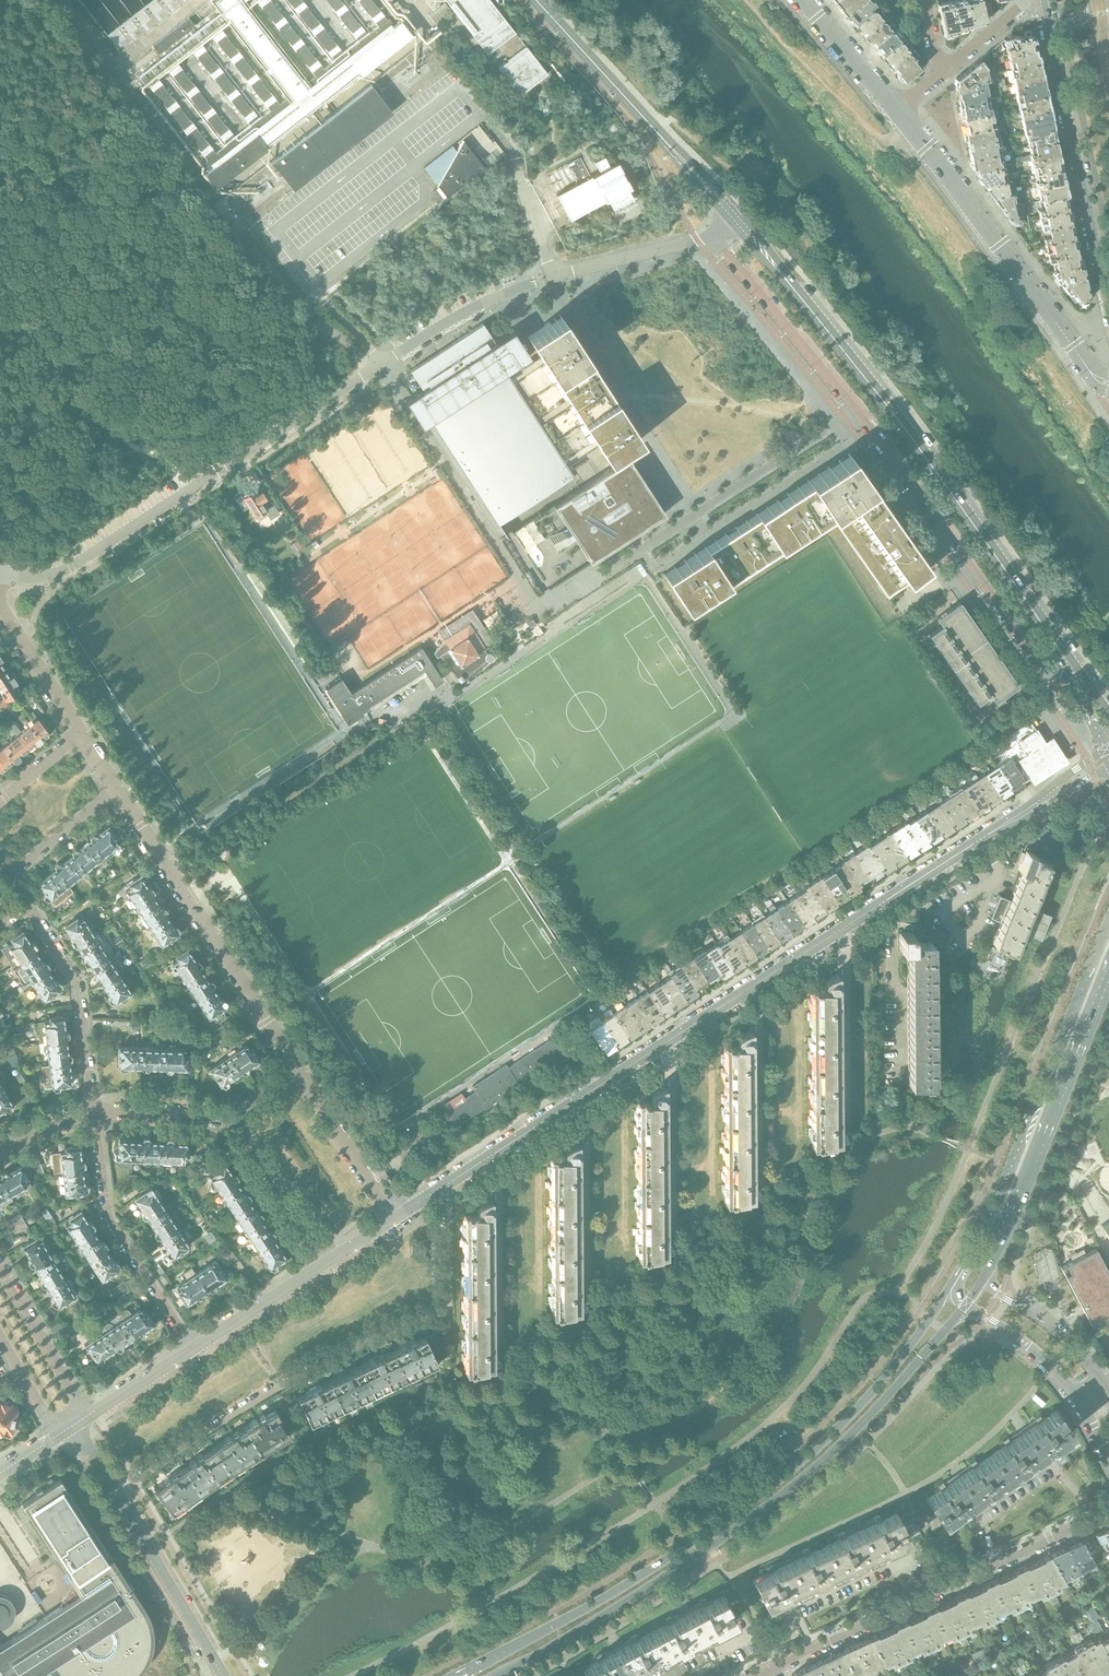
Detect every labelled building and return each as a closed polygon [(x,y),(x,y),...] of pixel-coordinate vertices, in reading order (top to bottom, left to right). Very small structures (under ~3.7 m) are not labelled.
[(286,98),(279,104),(277,103),(278,102),(270,93),(261,81),(254,71),(253,71),(244,59),(237,49),(236,50),(227,38),(227,37),(220,28),(219,28),(210,34),(211,35),(210,35),(218,45),(218,44),(228,56),(227,57),(235,66),(245,78),(244,78),(252,88),(261,100),(268,110),(269,109),(270,111),(259,119),(258,118),(251,108),(250,108),(241,96),(242,96),(234,86),(234,87),(224,75),(225,74),(217,65),(207,53),(208,53),(200,43),(199,43),(191,50),(198,60),(199,60),(208,72),(215,82),(216,81),(225,93),(224,94),(232,103),(233,103),(242,115),(241,115),(249,125),(251,126),(235,138),(234,137),(234,136),(227,127),(226,127),(217,115),(210,105),(209,106),(200,93),(201,93),(193,83),(193,84),(183,72),(184,71),(176,62),(175,62),(167,68),(167,69),(174,79),(175,78),(184,90),(184,91),(191,101),(192,100),(201,112),(200,112),(208,122),(218,134),(217,134),(225,144),(225,143),(227,145),(215,154),(214,152),(215,152),(207,142),(197,130),(198,130),(190,120),(190,121),(181,109),(181,108),(173,99),(164,87),(157,77),(156,77),(147,84),(148,84),(147,85),(155,94),(164,106),(171,116),(172,115),(181,127),(181,128),(188,137),(189,137),(198,149),(205,159),(206,159),(213,167),(204,174),(216,188),(412,35),(410,33),(400,21),(392,27),(386,18),(378,8),(378,9),(371,0),(357,0),(360,4),(360,3),(369,15),(369,16),(377,26),(377,25),(378,27),(367,35),(366,34),(366,33),(359,24),(358,24),(349,12),(350,12),(342,2),(340,0),(326,0),(333,9),(340,19),(341,19),(350,31),(349,31),(357,41),(357,40),(359,42),(343,54),(342,52),(335,42),(334,43),(325,31),(325,30),(318,21),(317,21),(308,9),(309,9),(302,0),(287,0),(292,6),(292,7),(299,16),(300,16),(309,28),(308,28),(316,38),(316,37),(326,49),(325,50),(333,60),(333,59),(335,61),(323,69),(322,68),(323,67),(315,58),(305,46),(306,46),(298,36),(289,24),(282,14),(281,15),(272,3),(272,2),(270,0),(255,0),(263,10),(273,21),(272,22),(279,32),(280,31),(289,43),(289,44),(296,53),(297,53),(306,65),(313,75),(314,74),(315,76),(308,82),(244,0),(209,0),(286,98)] [(487,54),(515,32),(490,0),(445,0),(487,54)] [(846,13),(862,0),(832,0),(837,5),(845,15),(846,13)] [(855,24),(876,5),(872,0),(871,1),(869,0),(862,0),(846,13),(846,16),(849,20),(852,20),(855,24)] [(965,0),(960,0),(952,2),(958,31),(957,31),(960,33),(965,32),(966,29),(966,26),(970,25),(965,0)] [(985,17),(981,0),(965,0),(970,26),(973,27),(979,26),(981,23),(981,22),(986,21),(985,17)] [(985,17),(992,15),(989,0),(983,0),(981,0),(985,17)] [(957,31),(958,31),(952,2),(951,1),(945,2),(937,4),(944,37),(947,39),(952,38),(953,35),(953,32),(957,31)] [(864,34),(885,16),(876,5),(855,24),(855,26),(856,28),(856,29),(858,30),(861,30),(864,34)] [(873,44),(894,26),(896,24),(905,17),(903,15),(894,22),(892,24),(885,16),(864,34),(864,37),(865,39),(867,40),(870,41),(873,44)] [(159,54),(195,26),(189,18),(152,46),(159,54)] [(882,55),(903,36),(912,29),(909,27),(903,32),(901,31),(899,32),(894,26),(873,44),(872,47),(875,51),(879,51),(882,55)] [(1020,51),(1034,48),(1033,43),(1034,41),(1033,36),(1031,34),(1030,34),(1029,30),(1023,32),(1024,36),(1020,37),(1018,36),(1013,37),(1004,43),(1006,51),(997,53),(996,53),(992,53),(993,57),(1008,53),(1020,51)] [(888,62),(890,65),(912,47),(903,36),(882,55),(881,58),(884,62),(888,62)] [(547,74),(530,53),(526,47),(498,68),(519,96),(547,74)] [(912,47),(890,65),(889,67),(892,71),(894,69),(897,73),(897,75),(898,78),(901,80),(904,80),(912,73),(915,73),(920,69),(920,66),(913,58),(918,54),(912,47)] [(1008,53),(1011,69),(1020,67),(1039,63),(1037,55),(1035,53),(1034,48),(1020,51),(1008,53)] [(968,83),(982,80),(987,79),(985,66),(985,64),(982,61),(979,60),(956,79),(954,85),(956,91),(958,92),(969,89),(968,83)] [(1041,75),(1039,63),(1020,67),(1011,69),(1015,85),(1020,84),(1027,82),(1026,79),(1041,75)] [(1020,99),(1045,94),(1044,87),(1041,75),(1026,79),(1027,82),(1020,84),(1015,85),(1018,100),(1020,99)] [(987,100),(982,80),(968,83),(969,89),(958,92),(959,97),(957,99),(959,105),(987,100)] [(392,112),(370,84),(271,161),(272,164),(291,188),(293,190),(392,112)] [(1021,117),(1022,120),(1035,117),(1033,111),(1048,108),(1045,94),(1020,99),(1018,100),(1021,114),(1018,115),(1018,114),(1018,112),(1011,114),(1005,115),(1006,119),(1012,118),(1014,119),(1021,117)] [(989,113),(987,100),(959,105),(960,112),(963,114),(964,118),(989,113)] [(1052,127),(1048,108),(1033,111),(1035,117),(1022,120),(1024,133),(1025,133),(1052,127)] [(1006,119),(1005,115),(1004,110),(997,111),(1000,124),(1007,123),(1006,119)] [(965,132),(992,126),(992,125),(989,113),(964,118),(965,123),(963,126),(965,132)] [(965,132),(967,146),(998,139),(995,126),(994,125),(992,125),(992,126),(965,132)] [(1030,139),(1031,146),(1055,140),(1053,132),(1052,127),(1025,133),(1027,139),(1030,139)] [(1000,152),(998,139),(967,146),(970,159),(1000,152)] [(446,198),(484,168),(463,140),(463,141),(456,152),(452,146),(424,169),(437,185),(446,198)] [(1031,160),(1057,154),(1056,150),(1057,150),(1055,140),(1031,146),(1032,152),(1030,152),(1030,154),(1024,155),(1024,156),(1015,158),(1016,163),(1022,161),(1027,160),(1031,160)] [(1003,166),(1000,152),(970,159),(972,168),(974,171),(1003,166)] [(1061,167),(1058,154),(1057,154),(1031,160),(1033,165),(1035,164),(1037,173),(1061,167)] [(638,202),(617,162),(610,166),(605,157),(595,162),(599,171),(588,177),(580,158),(567,165),(575,184),(556,195),(569,220),(604,201),(612,215),(638,202)] [(983,184),(1006,179),(1006,178),(1003,166),(974,171),(974,172),(983,184)] [(1064,182),(1061,167),(1037,173),(1038,179),(1036,180),(1036,181),(1032,182),(1033,188),(1063,182),(1064,182)] [(991,196),(1012,191),(1009,178),(1009,177),(1006,178),(1006,179),(983,184),(991,196)] [(1040,200),(1066,196),(1067,194),(1065,186),(1064,186),(1063,182),(1037,187),(1040,200)] [(1021,190),(1012,191),(991,196),(1012,224),(1014,226),(1017,226),(1018,223),(1022,222),(1021,215),(1024,215),(1022,202),(1020,203),(1019,203),(1017,196),(1022,195),(1021,190)] [(1038,208),(1039,215),(1067,209),(1066,205),(1067,205),(1068,202),(1067,197),(1065,196),(1066,196),(1040,200),(1039,201),(1041,208),(1038,208)] [(1045,228),(1045,229),(1070,223),(1069,219),(1071,216),(1070,211),(1067,209),(1039,215),(1041,223),(1042,229),(1045,228)] [(1044,236),(1045,243),(1073,237),(1072,233),(1074,230),(1073,225),(1070,223),(1045,229),(1046,235),(1044,236)] [(1048,257),(1076,251),(1075,247),(1075,246),(1077,244),(1076,238),(1073,237),(1045,243),(1046,250),(1047,250),(1048,257)] [(1052,262),(1054,270),(1082,264),(1080,257),(1077,255),(1077,256),(1076,251),(1048,257),(1049,262),(1052,262)] [(1089,299),(1082,264),(1054,270),(1055,271),(1052,273),(1056,278),(1057,277),(1058,281),(1060,283),(1063,285),(1062,286),(1068,294),(1071,293),(1077,302),(1079,301),(1080,303),(1082,305),(1086,304),(1087,302),(1087,299),(1089,299)] [(550,351),(573,336),(560,316),(542,327),(537,331),(527,337),(540,357),(550,351)] [(414,394),(404,401),(421,427),(431,420),(504,372),(529,356),(513,331),(495,342),(482,324),(452,343),(446,347),(440,351),(410,371),(416,381),(422,389),(416,393),(414,394)] [(614,399),(594,368),(586,356),(573,336),(550,351),(540,357),(508,378),(562,462),(594,441),(608,462),(623,451),(641,440),(614,399)] [(504,372),(431,420),(474,487),(473,488),(474,488),(477,492),(475,493),(483,506),(485,505),(495,521),(496,521),(569,473),(562,462),(520,396),(508,378),(504,372)] [(875,482),(852,450),(811,477),(832,510),(875,482)] [(664,514),(628,457),(553,506),(590,562),(664,514)] [(781,543),(832,510),(811,477),(759,510),(781,543)] [(934,565),(875,482),(832,510),(893,594),(934,565)] [(243,499),(238,502),(244,511),(249,507),(259,522),(267,516),(270,520),(279,514),(273,504),(272,504),(261,487),(255,492),(254,490),(249,494),(248,493),(243,495),(244,497),(243,498),(243,499)] [(730,576),(781,543),(759,510),(708,543),(730,576)] [(294,536),(286,524),(281,528),(288,540),(294,536)] [(303,552),(296,541),(289,545),(297,556),(303,552)] [(730,576),(708,543),(667,570),(688,603),(730,576)] [(1017,685),(959,602),(936,618),(941,626),(928,635),(977,703),(990,694),(994,701),(1017,685)] [(493,643),(472,610),(438,631),(444,641),(434,653),(437,658),(440,656),(456,676),(455,677),(459,683),(465,679),(464,677),(486,660),(488,662),(492,661),(493,658),(492,655),(489,653),(486,654),(483,650),(493,643)] [(421,647),(350,692),(340,677),(325,688),(347,723),(425,673),(433,686),(443,679),(421,647)] [(14,683),(16,682),(12,676),(10,677),(5,668),(0,672),(0,694),(2,697),(0,699),(0,710),(8,705),(5,701),(20,691),(14,683)] [(49,732),(43,726),(37,719),(32,711),(28,715),(35,722),(31,726),(37,734),(41,738),(49,732)] [(431,721),(429,723),(432,728),(435,732),(446,725),(440,716),(431,721)] [(41,738),(37,734),(31,726),(22,732),(11,718),(6,722),(18,737),(17,737),(28,749),(35,743),(38,743),(41,741),(41,738)] [(1032,751),(1045,743),(1035,729),(1035,730),(1030,722),(1011,733),(1008,735),(1006,748),(1002,750),(1007,758),(1020,778),(1021,778),(1022,780),(1023,779),(1029,775),(1024,756),(1032,751)] [(26,751),(28,749),(17,737),(0,751),(0,761),(6,767),(14,761),(16,761),(19,758),(19,756),(26,751)] [(1055,737),(1045,743),(1032,751),(1024,756),(1029,775),(1035,784),(1070,761),(1055,737)] [(1020,778),(1007,758),(1000,763),(998,759),(996,761),(992,754),(990,755),(996,765),(1012,790),(1015,788),(1017,788),(1020,786),(1021,784),(1024,782),(1023,779),(1022,780),(1021,778),(1020,778)] [(1012,790),(996,765),(989,769),(988,767),(985,769),(980,761),(977,763),(984,773),(1000,798),(1004,795),(1006,795),(1009,793),(1010,791),(1012,790)] [(998,799),(1000,798),(984,773),(978,776),(977,774),(973,776),(970,771),(968,773),(972,780),(988,805),(992,803),(994,803),(997,801),(998,799)] [(988,805),(972,780),(961,788),(977,813),(980,810),(983,810),(985,808),(986,806),(988,805)] [(977,813),(961,788),(949,795),(965,820),(969,818),(971,818),(974,816),(975,814),(977,813)] [(965,820),(949,795),(938,803),(953,828),(957,825),(959,825),(962,823),(963,821),(965,820)] [(953,828),(938,803),(926,810),(942,835),(945,833),(948,833),(950,831),(952,829),(953,828)] [(942,835),(926,810),(914,818),(930,843),(934,840),(936,840),(939,839),(940,836),(942,835)] [(930,843),(914,818),(907,822),(906,821),(901,824),(919,850),(922,848),(924,848),(927,846),(928,844),(930,843)] [(919,850),(901,824),(890,831),(907,858),(911,855),(913,855),(916,853),(917,851),(919,850)] [(121,848),(114,839),(116,837),(108,827),(98,835),(97,834),(96,835),(93,834),(89,837),(90,840),(89,841),(89,842),(101,856),(102,858),(111,850),(114,854),(121,848)] [(907,858),(890,831),(878,839),(895,865),(899,863),(901,863),(904,861),(905,859),(907,858)] [(895,865),(878,839),(869,845),(866,841),(864,842),(866,844),(881,868),(880,869),(883,873),(887,870),(890,870),(892,868),(893,866),(895,865)] [(93,863),(101,856),(89,842),(79,850),(78,850),(75,849),(71,852),(72,855),(72,856),(84,870),(85,871),(94,864),(93,863)] [(881,868),(866,844),(854,852),(870,876),(871,877),(877,872),(876,872),(879,870),(880,869),(881,868)] [(841,857),(835,849),(832,851),(837,859),(841,857)] [(1013,952),(1044,872),(1048,863),(1034,858),(1035,854),(1033,854),(1035,851),(1032,850),(1031,853),(1025,851),(1018,869),(1022,871),(1019,878),(1010,900),(999,895),(990,917),(1001,922),(992,943),(1013,952)] [(870,876),(854,852),(842,860),(843,861),(858,883),(859,883),(860,882),(863,881),(870,877),(869,876),(870,876)] [(75,878),(84,870),(72,856),(62,865),(61,864),(58,863),(54,866),(55,869),(54,870),(55,870),(67,885),(68,885),(76,879),(75,878)] [(858,883),(843,861),(832,869),(849,895),(851,894),(853,894),(856,892),(857,890),(862,887),(859,883),(858,883)] [(849,895),(832,869),(820,876),(837,903),(839,901),(842,901),(844,900),(845,898),(849,895)] [(58,892),(67,885),(55,870),(44,879),(44,878),(37,884),(44,893),(43,897),(46,900),(49,899),(49,900),(58,893),(58,892)] [(152,895),(154,892),(152,888),(148,888),(147,887),(140,876),(129,883),(128,882),(126,884),(127,884),(123,887),(125,890),(136,907),(137,907),(137,908),(153,897),(153,896),(152,895)] [(837,903),(820,876),(809,884),(826,910),(828,909),(830,909),(833,907),(834,905),(837,903)] [(826,910),(809,884),(805,886),(806,888),(799,894),(814,918),(816,917),(818,916),(821,915),(822,913),(826,910)] [(786,899),(778,887),(776,888),(779,893),(784,900),(786,899)] [(814,918),(799,894),(787,901),(803,925),(804,924),(807,924),(809,922),(810,920),(814,918)] [(167,911),(164,908),(161,908),(161,907),(160,908),(153,897),(137,908),(142,916),(148,926),(148,925),(165,915),(165,914),(167,911)] [(803,925),(787,901),(775,909),(791,933),(793,932),(795,931),(798,930),(799,928),(803,925)] [(779,940),(764,916),(756,904),(753,906),(756,913),(758,912),(760,915),(758,916),(760,919),(752,924),(768,948),(770,947),(772,946),(775,945),(776,943),(779,940)] [(791,933),(775,909),(773,905),(769,908),(771,912),(764,916),(779,940),(781,939),(783,939),(786,937),(787,935),(791,933)] [(177,933),(179,930),(177,926),(173,927),(173,926),(172,927),(165,915),(148,925),(155,935),(154,936),(160,945),(169,940),(168,940),(178,934),(177,933)] [(93,935),(83,919),(77,922),(75,919),(64,926),(72,939),(70,942),(72,945),(76,945),(77,947),(78,946),(93,936),(92,935),(93,935)] [(719,924),(714,928),(717,933),(720,930),(722,929),(719,924)] [(768,948),(752,924),(741,931),(756,955),(758,954),(760,954),(763,952),(764,950),(768,948)] [(932,1077),(931,941),(926,941),(926,926),(917,926),(917,932),(899,932),(899,949),(907,949),(908,1085),(909,1085),(909,1083),(931,1083),(931,1077),(932,1077)] [(745,963),(729,939),(723,929),(722,929),(720,930),(724,937),(723,938),(724,939),(716,944),(733,970),(735,969),(737,969),(740,967),(741,965),(745,963)] [(756,955),(741,931),(729,939),(745,963),(746,962),(749,961),(751,960),(752,958),(756,955)] [(36,947),(34,943),(30,943),(30,942),(29,942),(22,932),(11,939),(13,942),(8,945),(6,943),(2,945),(4,947),(0,950),(0,954),(0,955),(10,949),(18,962),(35,952),(36,951),(35,950),(36,947)] [(112,950),(104,937),(101,939),(98,933),(93,936),(78,946),(85,958),(84,958),(83,961),(85,965),(89,965),(90,965),(105,955),(112,950)] [(733,970),(716,944),(705,952),(718,974),(721,978),(723,977),(725,976),(728,975),(729,973),(733,970)] [(201,965),(199,961),(195,961),(194,960),(187,949),(176,957),(177,959),(172,962),(183,980),(184,979),(200,970),(201,969),(200,968),(201,965)] [(718,974),(705,952),(703,950),(692,957),(707,981),(708,982),(714,978),(714,977),(715,976),(718,974)] [(47,970),(49,966),(47,963),(43,963),(42,963),(35,952),(18,962),(31,981),(47,970),(48,970),(47,970)] [(118,972),(111,962),(110,963),(105,955),(90,965),(97,976),(96,977),(97,977),(95,980),(97,984),(101,983),(101,984),(102,983),(117,973),(118,972)] [(707,981),(692,957),(680,965),(681,967),(695,988),(699,986),(700,986),(707,982),(706,982),(707,981)] [(143,958),(138,962),(142,967),(147,963),(143,958)] [(669,970),(663,960),(661,962),(668,972),(669,970)] [(145,974),(156,967),(153,961),(141,969),(145,974)] [(125,976),(134,971),(130,965),(122,971),(125,976)] [(695,988),(681,967),(669,974),(670,976),(686,1000),(690,998),(692,998),(695,996),(696,994),(698,993),(695,988)] [(60,988),(61,985),(59,982),(55,982),(55,981),(55,982),(47,970),(31,981),(21,988),(22,991),(33,984),(43,1001),(51,996),(51,995),(60,989),(60,988)] [(213,988),(212,987),(214,984),(212,980),(208,981),(208,980),(207,981),(200,970),(184,979),(196,998),(212,988),(213,988)] [(131,993),(124,981),(123,982),(117,973),(102,983),(109,995),(109,996),(107,999),(109,1003),(113,1002),(113,1003),(122,997),(123,998),(131,993)] [(839,1142),(838,990),(837,974),(830,977),(827,979),(824,981),(823,982),(823,984),(823,989),(810,990),(811,990),(811,1051),(812,1147),(839,1142)] [(686,1000),(670,976),(659,984),(674,1008),(678,1006),(680,1005),(683,1004),(684,1002),(686,1000)] [(674,1008),(659,984),(648,991),(663,1015),(667,1013),(669,1013),(671,1011),(673,1009),(674,1008)] [(226,1018),(222,1008),(225,1007),(225,1006),(226,1003),(224,999),(220,1000),(220,999),(220,1000),(212,988),(196,998),(202,1008),(201,1008),(208,1018),(203,1021),(208,1030),(226,1018)] [(663,1015),(648,991),(636,999),(651,1023),(655,1021),(657,1020),(660,1019),(661,1017),(663,1015)] [(651,1023),(636,999),(624,1006),(640,1031),(643,1028),(645,1028),(648,1026),(649,1024),(651,1023)] [(628,1038),(613,1014),(611,1011),(614,1009),(609,1001),(605,1003),(609,1009),(603,1014),(606,1018),(601,1022),(616,1046),(620,1043),(622,1043),(625,1041),(626,1039),(628,1038)] [(163,1016),(167,1010),(160,1006),(156,1012),(163,1016)] [(603,1017),(596,1006),(593,1008),(594,1010),(594,1011),(599,1019),(603,1017)] [(640,1031),(624,1006),(613,1014),(628,1038),(632,1036),(634,1036),(637,1034),(638,1032),(640,1031)] [(64,1029),(62,1016),(49,1018),(49,1021),(36,1023),(39,1043),(44,1042),(65,1040),(66,1040),(66,1038),(69,1036),(68,1032),(65,1030),(64,1028),(64,1029)] [(215,1037),(227,1029),(223,1022),(221,1023),(210,1030),(215,1037)] [(616,1046),(601,1022),(589,1029),(605,1053),(608,1051),(611,1051),(613,1049),(614,1047),(616,1046)] [(752,1199),(751,1046),(751,1030),(743,1034),(740,1035),(738,1037),(737,1038),(736,1040),(737,1046),(724,1046),(725,1192),(725,1203),(752,1199)] [(204,1051),(202,1037),(195,1037),(195,1039),(196,1049),(196,1052),(204,1051)] [(481,1111),(565,1057),(566,1055),(567,1056),(555,1037),(554,1037),(555,1037),(508,1068),(506,1064),(500,1068),(501,1069),(473,1087),(473,1086),(472,1086),(476,1092),(470,1095),(465,1099),(446,1111),(446,1110),(446,1111),(448,1114),(456,1126),(456,1127),(481,1111)] [(67,1053),(65,1040),(44,1042),(44,1043),(45,1043),(46,1053),(45,1053),(47,1065),(48,1065),(68,1062),(69,1062),(69,1061),(71,1059),(71,1055),(68,1054),(67,1053)] [(259,1059),(252,1048),(249,1050),(246,1045),(229,1056),(239,1073),(241,1072),(244,1074),(248,1071),(247,1068),(249,1067),(249,1066),(259,1059)] [(127,1067),(141,1067),(142,1048),(130,1047),(130,1046),(118,1046),(118,1056),(118,1067),(120,1070),(125,1070),(126,1067),(127,1067)] [(163,1068),(164,1049),(163,1049),(153,1049),(153,1047),(142,1047),(142,1048),(141,1067),(140,1068),(141,1068),(142,1071),(147,1071),(149,1068),(149,1067),(163,1068)] [(187,1069),(187,1051),(188,1049),(164,1048),(164,1049),(163,1068),(163,1069),(164,1069),(166,1072),(170,1072),(172,1069),(174,1069),(174,1068),(187,1069)] [(239,1073),(229,1056),(209,1069),(214,1076),(220,1085),(221,1085),(224,1087),(228,1084),(227,1081),(228,1081),(227,1080),(239,1073)] [(71,1084),(70,1075),(68,1062),(48,1065),(49,1075),(48,1075),(50,1087),(51,1087),(52,1087),(54,1090),(58,1090),(60,1086),(60,1085),(71,1084)] [(25,1080),(21,1073),(16,1077),(20,1083),(25,1080)] [(7,1095),(7,1096),(1,1085),(2,1085),(1,1084),(0,1085),(0,1111),(4,1109),(5,1109),(8,1111),(12,1109),(12,1105),(7,1095)] [(665,1248),(664,1102),(664,1086),(656,1090),(653,1092),(651,1093),(650,1095),(650,1096),(650,1102),(646,1102),(646,1099),(641,1099),(641,1102),(637,1102),(638,1227),(638,1259),(638,1260),(665,1255),(665,1254),(665,1248)] [(162,1160),(163,1142),(150,1141),(150,1140),(149,1140),(148,1137),(143,1137),(142,1140),(141,1140),(141,1141),(140,1161),(151,1161),(151,1160),(162,1160)] [(187,1155),(187,1143),(175,1142),(173,1142),(171,1138),(167,1138),(165,1141),(163,1141),(163,1142),(162,1160),(162,1161),(183,1162),(183,1155),(187,1155)] [(140,1161),(141,1141),(127,1140),(128,1139),(119,1139),(118,1150),(117,1150),(117,1151),(114,1152),(114,1157),(117,1159),(128,1160),(128,1159),(140,1159),(140,1160),(140,1161)] [(578,1311),(577,1159),(577,1143),(569,1146),(567,1147),(564,1149),(563,1151),(563,1152),(563,1158),(550,1158),(550,1159),(551,1159),(551,1174),(552,1311),(551,1315),(551,1316),(578,1311)] [(81,1160),(81,1159),(80,1159),(78,1146),(65,1148),(66,1151),(59,1152),(62,1172),(81,1170),(82,1170),(82,1168),(85,1166),(84,1162),(81,1160)] [(44,1173),(39,1161),(32,1163),(37,1176),(44,1173)] [(201,1174),(211,1168),(207,1162),(197,1169),(201,1174)] [(236,1181),(238,1177),(235,1174),(232,1174),(231,1173),(230,1173),(223,1162),(212,1170),(213,1172),(208,1176),(219,1193),(220,1192),(236,1183),(237,1182),(236,1181)] [(20,1166),(9,1173),(9,1172),(7,1173),(4,1171),(0,1173),(1,1177),(0,1177),(0,1179),(9,1195),(10,1195),(16,1191),(19,1196),(24,1193),(23,1191),(32,1186),(20,1166)] [(83,1184),(81,1170),(62,1172),(65,1196),(74,1194),(85,1192),(88,1190),(87,1185),(84,1184),(83,1184)] [(140,1175),(128,1175),(128,1183),(140,1183),(140,1175)] [(0,1179),(0,1207),(12,1200),(10,1195),(9,1195),(0,1179)] [(251,1197),(248,1193),(245,1194),(244,1193),(244,1194),(236,1183),(220,1192),(226,1201),(225,1202),(231,1211),(232,1211),(248,1201),(249,1201),(249,1200),(251,1197)] [(34,1186),(28,1189),(32,1197),(38,1194),(35,1187),(34,1186)] [(164,1207),(158,1198),(161,1196),(156,1189),(153,1191),(151,1187),(145,1191),(145,1190),(141,1192),(142,1194),(135,1199),(142,1209),(141,1210),(142,1211),(140,1214),(143,1218),(146,1218),(147,1219),(148,1219),(163,1209),(163,1208),(164,1207)] [(38,1194),(32,1197),(36,1205),(42,1202),(38,1194)] [(492,1360),(491,1215),(490,1199),(483,1202),(480,1204),(477,1206),(477,1207),(476,1208),(476,1214),(463,1214),(463,1215),(464,1215),(465,1372),(492,1367),(492,1366),(492,1360)] [(263,1216),(260,1212),(257,1212),(256,1212),(248,1201),(232,1211),(229,1214),(232,1220),(236,1217),(238,1220),(237,1221),(243,1230),(244,1229),(245,1230),(261,1220),(261,1219),(263,1216)] [(170,1204),(163,1209),(148,1219),(155,1230),(155,1231),(153,1234),(155,1238),(159,1237),(159,1238),(160,1237),(175,1227),(176,1228),(183,1223),(170,1204)] [(92,1229),(94,1226),(92,1223),(88,1223),(87,1221),(87,1222),(80,1211),(68,1219),(69,1221),(64,1225),(77,1242),(93,1231),(92,1229)] [(37,1219),(41,1217),(39,1212),(37,1213),(25,1220),(28,1225),(37,1219)] [(11,1227),(23,1220),(20,1214),(8,1221),(11,1227)] [(55,1223),(56,1223),(52,1217),(46,1221),(51,1229),(57,1226),(55,1223)] [(27,1227),(23,1220),(11,1227),(15,1234),(27,1227)] [(275,1234),(272,1231),(269,1231),(268,1231),(261,1220),(245,1230),(250,1238),(249,1239),(255,1248),(256,1248),(273,1238),(275,1234)] [(60,1232),(57,1227),(52,1230),(55,1235),(60,1232)] [(189,1246),(182,1236),(181,1236),(176,1228),(175,1227),(160,1237),(167,1249),(167,1250),(165,1253),(168,1257),(171,1256),(172,1257),(181,1251),(181,1252),(189,1246)] [(107,1246),(105,1242),(101,1243),(101,1242),(100,1243),(93,1231),(77,1242),(82,1250),(81,1251),(88,1261),(88,1260),(89,1260),(105,1250),(106,1250),(105,1249),(107,1246)] [(285,1257),(281,1249),(280,1250),(273,1238),(256,1248),(262,1257),(261,1257),(267,1266),(269,1268),(273,1270),(276,1267),(276,1264),(276,1263),(285,1257)] [(52,1257),(41,1239),(37,1242),(36,1242),(34,1240),(23,1246),(29,1257),(28,1257),(29,1259),(27,1262),(30,1266),(33,1266),(34,1267),(35,1267),(35,1268),(51,1258),(52,1257)] [(1095,1246),(1059,1265),(1090,1324),(1108,1314),(1108,1273),(1095,1246)] [(424,1257),(424,1247),(412,1247),(412,1257),(424,1257)] [(235,1257),(230,1249),(226,1252),(231,1261),(235,1259),(234,1257),(235,1257)] [(117,1268),(119,1265),(117,1261),(113,1261),(112,1261),(105,1250),(89,1260),(94,1269),(93,1269),(100,1280),(109,1275),(108,1274),(118,1268),(117,1268)] [(231,1261),(226,1252),(220,1256),(226,1265),(231,1261)] [(63,1276),(57,1265),(56,1266),(51,1258),(35,1268),(41,1279),(39,1282),(41,1286),(45,1286),(46,1286),(62,1276),(63,1276)] [(226,1277),(215,1261),(195,1274),(206,1291),(208,1289),(212,1291),(215,1289),(215,1285),(215,1284),(226,1277)] [(243,1267),(239,1261),(234,1264),(238,1270),(243,1267)] [(86,1273),(81,1266),(76,1269),(81,1275),(82,1277),(86,1274),(85,1273),(86,1273)] [(81,1275),(76,1269),(76,1268),(74,1270),(70,1272),(75,1280),(81,1275)] [(206,1291),(195,1274),(191,1268),(183,1273),(187,1279),(178,1285),(181,1290),(178,1292),(186,1303),(196,1296),(197,1297),(200,1298),(204,1296),(204,1292),(206,1291)] [(64,1280),(62,1276),(46,1286),(53,1298),(52,1298),(52,1299),(50,1302),(53,1306),(56,1306),(65,1301),(65,1302),(78,1294),(69,1278),(64,1280)] [(110,1299),(128,1288),(123,1281),(107,1291),(107,1295),(110,1299)] [(121,1305),(133,1297),(128,1291),(117,1298),(121,1305)] [(99,1306),(95,1299),(84,1305),(89,1313),(99,1306)] [(153,1323),(146,1312),(143,1314),(140,1309),(123,1320),(123,1321),(133,1336),(133,1337),(135,1336),(138,1338),(142,1335),(142,1332),(143,1331),(143,1330),(153,1323)] [(98,1324),(92,1313),(80,1320),(83,1325),(90,1321),(93,1327),(98,1324)] [(133,1336),(123,1321),(113,1327),(111,1324),(107,1323),(103,1326),(102,1329),(101,1329),(114,1348),(115,1349),(118,1351),(122,1348),(122,1345),(122,1344),(133,1336)] [(114,1348),(101,1329),(99,1328),(93,1332),(91,1336),(93,1339),(84,1345),(89,1352),(90,1352),(96,1361),(100,1363),(103,1360),(103,1357),(103,1356),(114,1348)] [(443,1343),(439,1332),(431,1335),(436,1346),(443,1343)] [(436,1362),(424,1336),(414,1341),(415,1343),(412,1344),(411,1342),(405,1345),(392,1352),(405,1380),(428,1370),(438,1365),(436,1362)] [(405,1380),(392,1352),(379,1358),(379,1357),(373,1360),(360,1366),(374,1395),(389,1388),(405,1380)] [(374,1395),(360,1366),(348,1373),(347,1372),(341,1375),(342,1375),(329,1381),(342,1410),(374,1395)] [(342,1410),(329,1381),(316,1387),(311,1390),(310,1390),(297,1396),(309,1423),(309,1422),(311,1425),(342,1410)] [(17,1406),(16,1406),(0,1402),(0,1403),(0,1418),(13,1421),(13,1419),(16,1419),(18,1410),(16,1409),(17,1406)] [(288,1431),(275,1409),(264,1415),(263,1414),(259,1416),(260,1417),(255,1420),(255,1419),(251,1421),(251,1422),(252,1423),(244,1427),(253,1441),(261,1454),(264,1453),(274,1446),(290,1437),(288,1433),(289,1433),(288,1431)] [(1072,1432),(1065,1423),(1067,1422),(1064,1417),(1062,1419),(1056,1410),(1050,1414),(1058,1427),(1065,1437),(1072,1432)] [(1065,1437),(1058,1427),(1050,1414),(1042,1419),(1039,1415),(1034,1419),(1038,1424),(1034,1426),(1033,1425),(1023,1432),(1029,1441),(1036,1451),(1043,1446),(1044,1448),(1043,1449),(1043,1450),(1048,1446),(1049,1448),(1065,1437)] [(14,1425),(13,1423),(13,1421),(0,1418),(0,1434),(9,1436),(9,1437),(10,1434),(12,1433),(14,1425)] [(261,1454),(253,1441),(244,1427),(237,1432),(237,1431),(236,1430),(233,1433),(233,1434),(229,1437),(228,1435),(224,1438),(225,1439),(214,1447),(232,1473),(233,1472),(261,1454)] [(1028,1460),(1033,1457),(1033,1456),(1031,1457),(1030,1455),(1036,1451),(1029,1441),(1023,1432),(1013,1439),(1014,1440),(1011,1443),(1007,1437),(1002,1441),(1005,1445),(991,1454),(1007,1477),(1013,1472),(1012,1471),(1015,1469),(1016,1470),(1029,1461),(1028,1460)] [(232,1473),(214,1447),(202,1455),(201,1454),(201,1453),(197,1456),(198,1457),(193,1460),(193,1459),(189,1461),(190,1462),(189,1462),(190,1463),(183,1468),(201,1494),(203,1493),(232,1473)] [(1000,1481),(1007,1477),(991,1454),(977,1464),(975,1460),(969,1463),(973,1469),(970,1471),(969,1470),(958,1477),(971,1495),(978,1491),(979,1493),(978,1494),(983,1491),(984,1492),(997,1483),(996,1482),(999,1480),(1000,1481)] [(201,1494),(183,1468),(176,1473),(176,1472),(175,1472),(175,1471),(171,1474),(172,1475),(168,1478),(167,1477),(164,1480),(164,1481),(155,1488),(171,1511),(174,1514),(177,1511),(201,1494)] [(964,1505),(968,1501),(966,1502),(965,1500),(971,1495),(958,1477),(948,1484),(949,1485),(946,1487),(943,1483),(942,1482),(937,1486),(940,1490),(926,1499),(936,1514),(942,1522),(943,1523),(945,1522),(944,1520),(964,1506),(964,1505)] [(47,1486),(54,1482),(51,1478),(45,1482),(47,1486)] [(36,1674),(37,1674),(38,1674),(37,1673),(38,1673),(51,1664),(51,1665),(55,1671),(60,1675),(134,1675),(136,1674),(140,1669),(144,1664),(147,1658),(149,1652),(151,1645),(151,1638),(151,1631),(150,1625),(148,1618),(145,1612),(143,1607),(132,1591),(134,1590),(129,1583),(126,1581),(89,1524),(60,1479),(56,1481),(42,1491),(40,1488),(35,1491),(36,1492),(37,1494),(30,1498),(22,1504),(29,1516),(53,1552),(50,1554),(60,1570),(63,1568),(80,1594),(75,1598),(68,1603),(67,1604),(61,1606),(60,1607),(61,1607),(44,1618),(38,1622),(38,1621),(37,1621),(37,1622),(37,1621),(0,1645),(0,1675),(33,1675),(36,1674)] [(919,1533),(915,1524),(904,1529),(896,1513),(881,1520),(879,1516),(873,1518),(876,1524),(872,1526),(871,1524),(860,1530),(870,1550),(877,1547),(878,1549),(876,1550),(882,1548),(882,1549),(919,1533)] [(942,1522),(936,1514),(926,1521),(931,1529),(942,1522)] [(1108,1540),(1108,1528),(1082,1540),(1092,1559),(1093,1558),(1094,1556),(1091,1551),(1089,1551),(1094,1548),(1091,1541),(1093,1540),(1094,1542),(1098,1540),(1100,1543),(1101,1542),(1103,1546),(1107,1543),(1106,1541),(1108,1540)] [(862,1554),(870,1550),(860,1530),(849,1535),(850,1536),(846,1538),(843,1532),(840,1533),(838,1535),(840,1539),(824,1546),(836,1571),(843,1568),(842,1566),(846,1564),(847,1566),(861,1559),(860,1558),(865,1556),(865,1555),(863,1556),(862,1554)] [(1093,1562),(1092,1559),(1082,1540),(1052,1554),(1063,1578),(1073,1573),(1075,1577),(1077,1576),(1080,1582),(1083,1580),(1078,1570),(1093,1562)] [(836,1571),(824,1546),(810,1553),(807,1549),(802,1551),(804,1557),(801,1559),(800,1557),(789,1563),(798,1583),(806,1580),(807,1582),(805,1583),(810,1581),(811,1582),(825,1576),(824,1574),(828,1573),(829,1574),(836,1571)] [(1065,1581),(1063,1578),(1052,1554),(1044,1558),(1044,1560),(1035,1563),(1027,1567),(1026,1566),(1020,1569),(1021,1571),(1032,1596),(1039,1593),(1040,1596),(1059,1587),(1058,1584),(1065,1581)] [(791,1587),(798,1583),(789,1563),(778,1568),(778,1569),(774,1571),(772,1565),(769,1566),(766,1568),(768,1572),(753,1579),(764,1604),(765,1603),(766,1605),(769,1604),(768,1602),(789,1592),(789,1591),(794,1588),(792,1589),(791,1587)] [(1032,1596),(1021,1571),(1020,1569),(1015,1571),(1014,1573),(997,1581),(996,1580),(990,1583),(1003,1610),(1009,1607),(1010,1610),(1021,1605),(1029,1601),(1027,1598),(1032,1596)] [(1003,1610),(990,1583),(985,1585),(984,1587),(976,1591),(968,1594),(966,1594),(961,1596),(973,1624),(979,1621),(980,1624),(999,1615),(997,1612),(1003,1610)] [(7,1625),(9,1623),(12,1620),(13,1616),(14,1613),(14,1609),(13,1605),(11,1602),(10,1600),(7,1597),(4,1595),(0,1594),(0,1629),(7,1625)] [(735,1619),(730,1609),(723,1595),(708,1603),(705,1599),(700,1602),(703,1607),(699,1609),(698,1608),(687,1613),(698,1633),(705,1630),(706,1632),(704,1633),(705,1633),(710,1631),(711,1632),(735,1619)] [(973,1624),(961,1596),(955,1599),(955,1601),(938,1608),(936,1608),(931,1610),(943,1637),(949,1635),(950,1637),(969,1629),(968,1626),(973,1624)] [(1098,1617),(1092,1605),(1083,1610),(1089,1622),(1098,1617)] [(943,1637),(931,1610),(926,1613),(925,1614),(916,1618),(908,1622),(906,1621),(901,1624),(914,1651),(919,1648),(920,1651),(939,1642),(938,1640),(943,1637)] [(691,1637),(698,1633),(687,1613),(677,1619),(677,1620),(674,1622),(671,1617),(665,1620),(667,1624),(652,1632),(665,1656),(672,1652),(671,1651),(675,1649),(676,1650),(690,1643),(689,1642),(694,1639),(694,1638),(692,1639),(691,1637)] [(1041,1629),(1036,1620),(1028,1624),(1033,1634),(1041,1629)] [(1103,1632),(1097,1621),(1090,1624),(1098,1638),(1108,1657),(1108,1630),(1103,1632)] [(914,1651),(901,1624),(896,1626),(895,1628),(886,1632),(878,1636),(876,1635),(872,1637),(885,1664),(890,1662),(891,1664),(909,1656),(908,1653),(914,1651)] [(665,1656),(652,1632),(638,1639),(636,1635),(630,1638),(633,1644),(629,1646),(628,1644),(618,1650),(628,1670),(635,1666),(636,1668),(635,1669),(635,1670),(640,1667),(641,1668),(655,1661),(654,1660),(658,1658),(658,1659),(665,1656)] [(872,1637),(841,1652),(852,1675),(853,1675),(860,1673),(861,1674),(875,1668),(874,1666),(883,1662),(884,1664),(885,1664),(872,1637)] [(1098,1638),(1092,1641),(1091,1639),(1073,1650),(1074,1652),(1069,1655),(1082,1675),(1090,1675),(1098,1671),(1106,1667),(1107,1667),(1108,1666),(1108,1657),(1098,1638)] [(628,1670),(618,1650),(607,1655),(608,1657),(604,1659),(601,1653),(595,1656),(598,1660),(583,1668),(587,1675),(623,1675),(624,1675),(622,1675),(621,1673),(628,1670)] [(841,1652),(815,1664),(821,1675),(852,1675),(841,1652)] [(1069,1655),(1064,1658),(1063,1656),(1045,1666),(1046,1668),(1040,1671),(1043,1675),(1082,1675),(1069,1655)] [(815,1664),(791,1675),(821,1675),(815,1664)] [(983,1670),(979,1664),(966,1672),(968,1675),(973,1675),(983,1670)]
